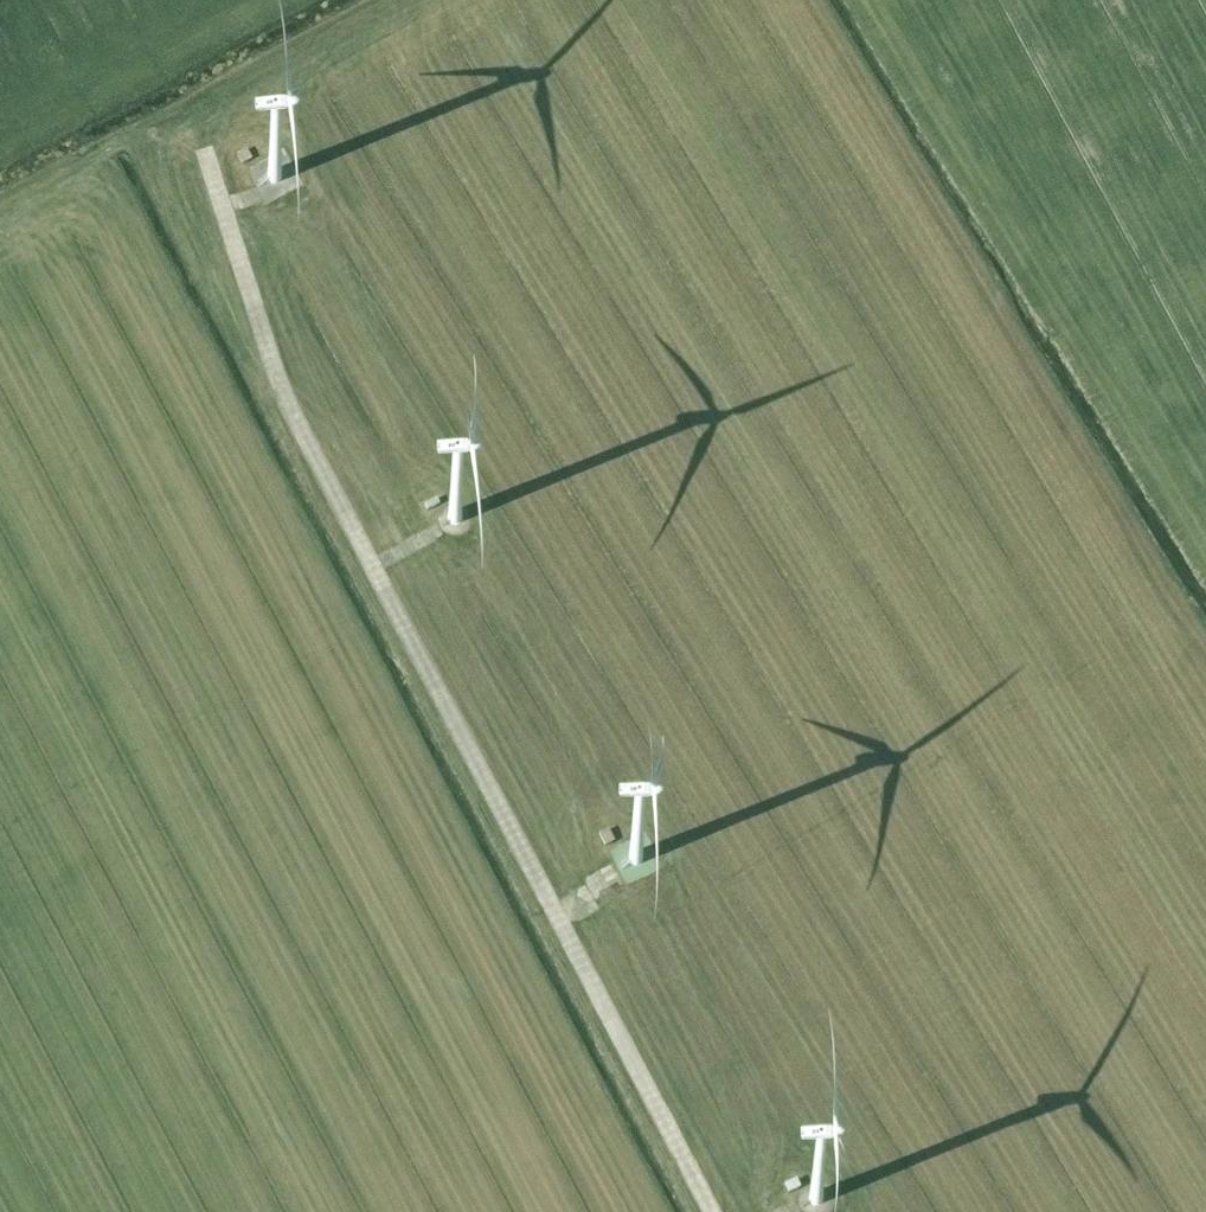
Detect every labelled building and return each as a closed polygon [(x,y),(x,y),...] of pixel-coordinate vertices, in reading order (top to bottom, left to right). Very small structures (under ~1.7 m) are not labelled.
[(235,156),(247,182),(260,176),(248,150),(235,156)] [(275,170),(274,170),(273,170),(272,170),(271,170),(270,170),(270,171),(269,172),(268,173),(267,174),(267,175),(267,176),(267,177),(267,178),(267,179),(268,180),(268,181),(269,182),(270,183),(271,183),(272,184),(273,184),(274,184),(275,184),(276,184),(277,183),(278,183),(279,182),(280,181),(280,180),(281,179),(281,178),(281,177),(281,176),(281,175),(280,174),(280,173),(279,172),(278,171),(277,170),(276,170),(275,170)] [(455,511),(454,511),(453,511),(452,511),(451,512),(450,512),(449,513),(448,514),(448,515),(447,516),(447,517),(447,518),(447,519),(448,521),(448,522),(449,523),(450,523),(451,524),(452,525),(453,525),(454,525),(456,525),(457,525),(458,524),(459,524),(460,523),(460,522),(461,521),(461,520),(462,519),(462,517),(461,516),(461,515),(460,514),(459,513),(458,512),(457,511),(456,511),(455,511)] [(636,851),(634,851),(633,852),(632,852),(631,853),(630,853),(629,854),(629,855),(628,856),(628,857),(628,859),(628,860),(628,861),(629,862),(629,863),(630,864),(631,865),(632,865),(634,866),(635,866),(636,866),(637,866),(638,865),(639,865),(640,864),(641,863),(641,862),(642,861),(642,860),(642,859),(642,858),(642,856),(641,855),(641,854),(640,853),(639,852),(638,852),(637,852),(636,851)] [(817,1192),(816,1192),(815,1192),(814,1192),(812,1192),(812,1193),(811,1193),(810,1194),(809,1195),(809,1196),(809,1197),(808,1198),(808,1199),(809,1201),(809,1202),(809,1203),(810,1204),(811,1205),(812,1205),(813,1206),(814,1206),(816,1206),(817,1206),(818,1206),(819,1205),(820,1205),(821,1204),(821,1203),(822,1202),(822,1201),(823,1200),(823,1199),(822,1197),(822,1196),(822,1195),(821,1194),(820,1193),(819,1193),(818,1192),(817,1192)]
